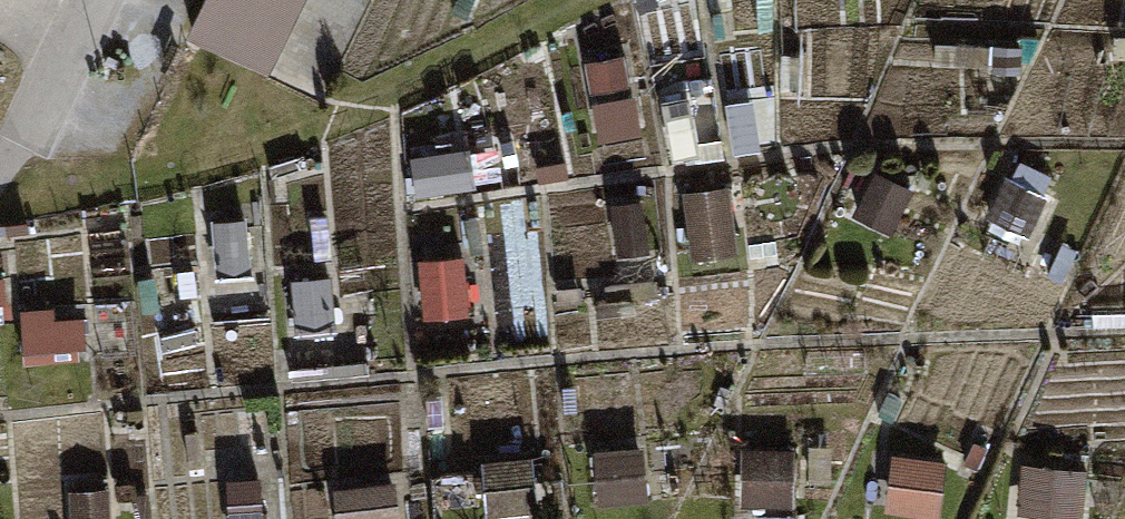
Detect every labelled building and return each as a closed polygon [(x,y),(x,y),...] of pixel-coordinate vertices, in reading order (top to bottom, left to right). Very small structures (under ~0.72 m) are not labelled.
[(185,23),(260,59),(288,0),(196,0),(185,23)] [(667,95),(671,157),(725,154),(722,92),(667,95)] [(418,190),(475,180),(469,143),(412,153),(418,190)] [(694,252),(741,248),(736,181),(688,185),(694,252)] [(253,214),(212,217),(217,269),(257,265),(253,214)] [(424,314),(473,311),(468,250),(419,254),(424,314)] [(83,352),(85,309),(24,307),(22,349),(83,352)] [(646,441),(597,443),(600,496),(648,494),(646,441)] [(893,447),(888,505),(942,510),(947,452),(893,447)] [(489,506),(536,502),(533,456),(485,460),(489,506)] [(1028,459),(1023,507),(1082,514),(1088,466),(1028,459)] [(394,474),(333,485),(339,518),(403,518),(394,474)] [(113,483),(72,485),(74,518),(114,518),(113,483)]
